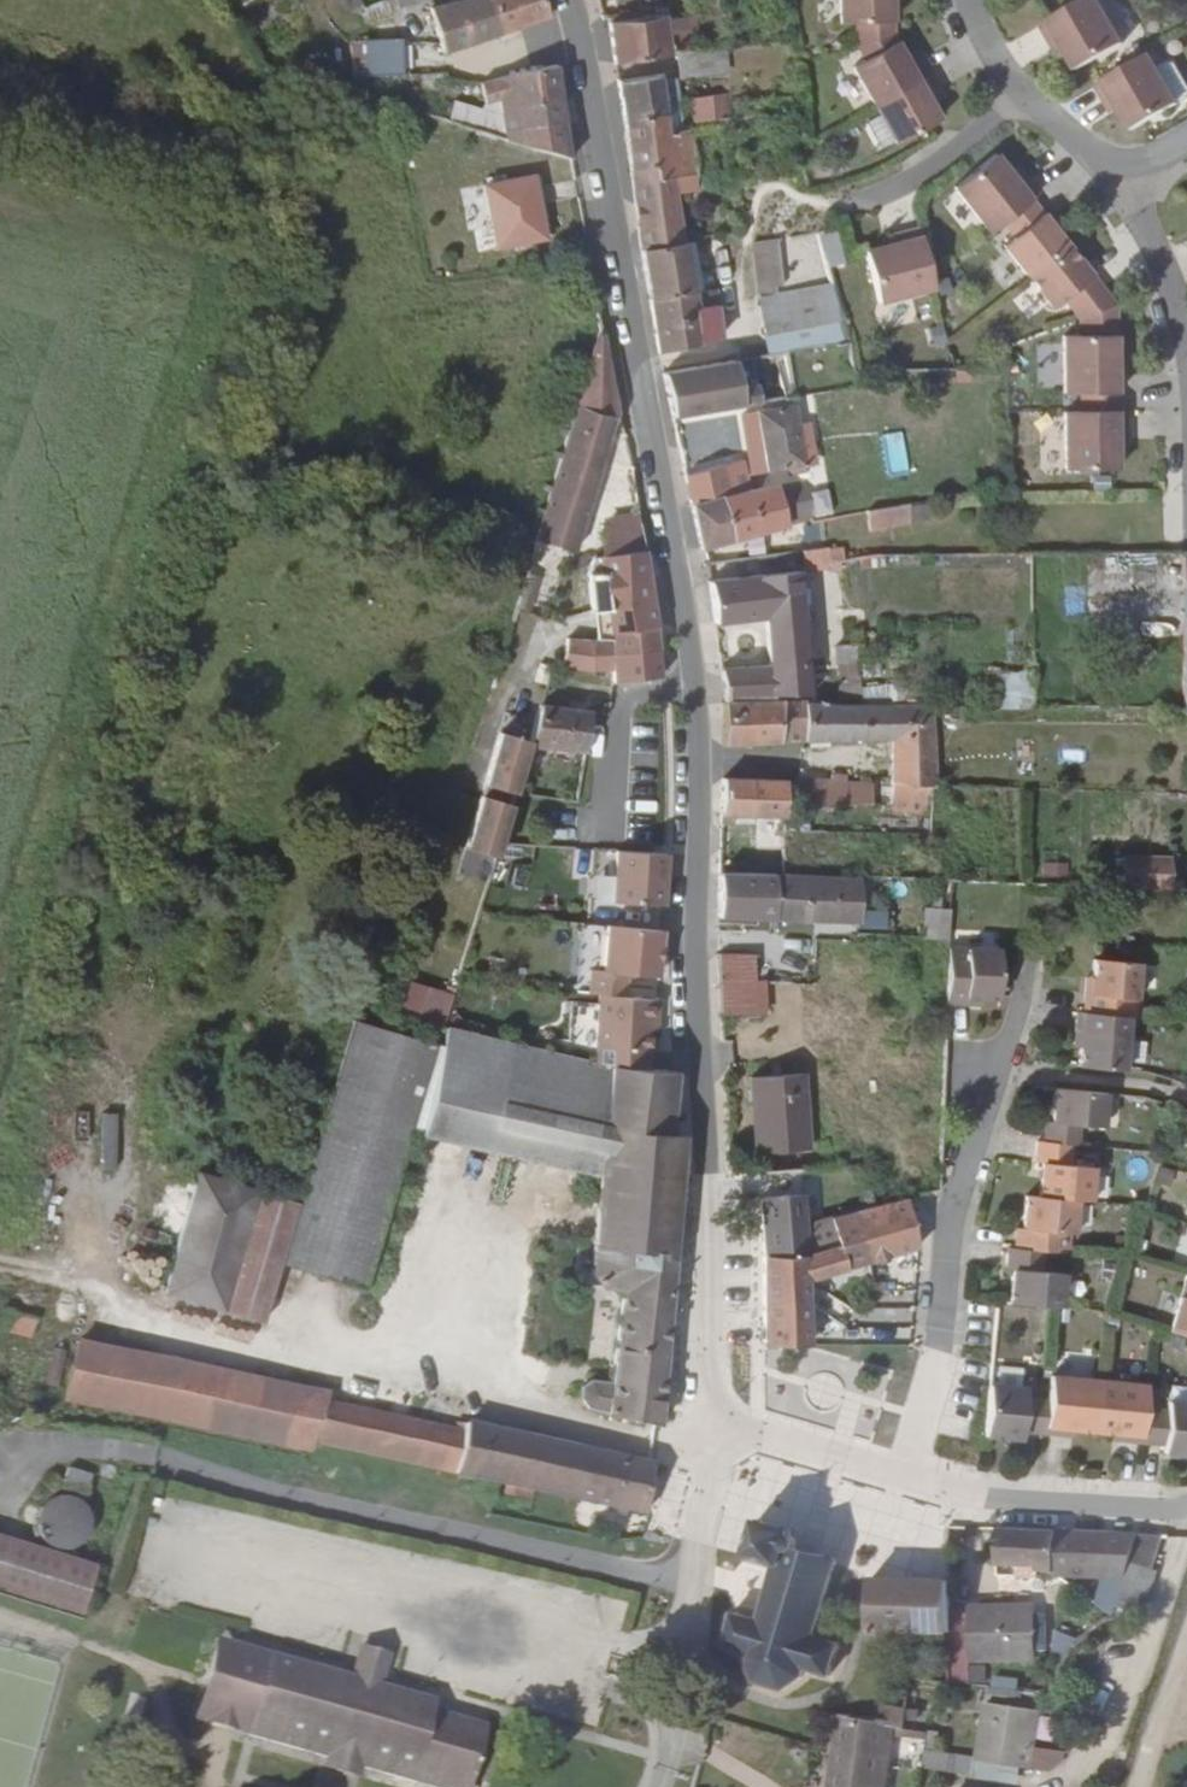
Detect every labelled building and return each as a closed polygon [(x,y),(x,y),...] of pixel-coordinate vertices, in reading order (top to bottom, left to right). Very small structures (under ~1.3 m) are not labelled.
[(365,4),(370,16),(401,4),(400,0),(377,0),(365,4)] [(429,3),(440,46),(467,40),(498,30),(491,0),(443,0),(429,3)] [(498,30),(549,14),(547,8),(544,0),(491,0),(498,30)] [(839,23),(856,23),(856,46),(893,36),(892,0),(838,0),(839,23)] [(1051,43),(1059,38),(1065,50),(1077,71),(1124,44),(1099,0),(1084,0),(1041,25),(1051,43)] [(611,15),(612,22),(638,16),(637,11),(611,15)] [(612,22),(617,63),(663,56),(655,13),(638,16),(612,22)] [(359,43),(365,76),(401,67),(397,31),(359,43)] [(893,36),(856,46),(864,60),(852,67),(874,105),(930,74),(920,58),(908,65),(905,57),(893,36)] [(1059,38),(1051,43),(1058,54),(1065,50),(1059,38)] [(719,49),(669,56),(673,85),(723,78),(719,49)] [(916,50),(905,57),(908,65),(920,58),(916,50)] [(1120,110),(1132,132),(1178,105),(1149,55),(1096,85),(1105,103),(1113,98),(1120,110)] [(499,95),(508,139),(526,145),(524,129),(519,101),(562,94),(557,62),(510,71),(481,81),(484,99),(499,95)] [(874,105),(895,144),(940,119),(932,103),(927,97),(937,90),(930,74),(874,105)] [(620,81),(625,119),(667,113),(662,76),(620,81)] [(927,97),(932,103),(941,98),(937,90),(927,97)] [(567,122),(562,94),(519,101),(524,129),(567,122)] [(726,97),(692,101),(695,127),(729,122),(726,97)] [(1112,114),(1120,110),(1113,98),(1105,103),(1112,114)] [(625,119),(643,249),(684,241),(682,211),(679,190),(693,186),(687,128),(682,129),(679,108),(667,113),(625,119)] [(567,122),(524,129),(526,145),(574,158),(567,122)] [(954,188),(990,233),(1002,222),(1031,200),(1038,194),(1025,179),(1018,184),(1010,174),(994,154),(954,188)] [(1018,184),(1025,179),(1018,168),(1010,174),(1018,184)] [(545,237),(534,175),(487,182),(497,245),(545,237)] [(1013,236),(1002,246),(1027,277),(1067,245),(1031,200),(1002,222),(1013,236)] [(901,243),(888,246),(864,252),(878,303),(934,288),(919,229),(899,234),(901,243)] [(886,237),(888,246),(901,243),(899,234),(886,237)] [(785,291),(795,290),(786,238),(753,242),(762,294),(785,291)] [(643,249),(652,296),(693,290),(684,241),(643,249)] [(1062,300),(1078,320),(1116,306),(1067,245),(1027,277),(1052,308),(1062,300)] [(771,333),(841,323),(831,283),(795,290),(785,291),(785,297),(763,302),(771,333)] [(652,296),(661,350),(723,335),(715,287),(693,290),(652,296)] [(762,294),(763,302),(785,297),(785,291),(762,294)] [(1078,334),(1115,333),(1116,306),(1078,320),(1078,334)] [(847,346),(847,342),(841,323),(771,333),(776,353),(847,346)] [(546,511),(538,537),(567,544),(576,546),(616,405),(602,327),(581,394),(572,392),(571,400),(578,403),(573,421),(565,418),(563,426),(571,429),(566,446),(558,443),(556,450),(564,452),(549,504),(540,501),(538,509),(546,511)] [(1116,394),(1115,333),(1078,334),(1078,336),(1062,336),(1062,393),(1080,393),(1116,394)] [(761,404),(754,355),(751,356),(759,404),(761,404)] [(759,404),(751,356),(737,359),(743,406),(759,404)] [(665,369),(673,417),(743,406),(737,359),(693,365),(665,369)] [(1116,394),(1080,393),(1079,412),(1063,412),(1063,470),(1116,470),(1116,444),(1116,432),(1125,432),(1125,412),(1116,412),(1116,394)] [(803,467),(795,407),(757,412),(766,473),(803,467)] [(1116,432),(1116,444),(1126,444),(1125,432),(1116,432)] [(685,475),(691,505),(749,492),(743,463),(685,475)] [(691,505),(699,547),(810,521),(805,482),(749,492),(691,505)] [(909,525),(907,505),(865,513),(868,532),(909,525)] [(645,547),(641,519),(609,519),(600,551),(645,547)] [(538,537),(517,606),(546,615),(567,544),(538,537)] [(645,547),(600,551),(592,551),(587,571),(591,610),(605,609),(610,627),(655,620),(645,547)] [(827,547),(812,549),(814,561),(828,559),(827,547)] [(767,661),(802,659),(800,624),(794,570),(757,573),(761,613),(767,661)] [(705,580),(711,621),(761,613),(757,573),(705,580)] [(605,609),(591,610),(595,635),(611,634),(610,627),(605,609)] [(658,647),(655,620),(610,627),(611,634),(612,650),(630,649),(658,647)] [(611,634),(595,635),(587,636),(589,665),(613,664),(612,650),(611,634)] [(589,665),(587,636),(568,635),(560,664),(589,665)] [(853,661),(850,644),(834,646),(835,663),(853,661)] [(631,675),(630,649),(612,650),(613,664),(614,677),(631,675)] [(718,668),(724,697),(771,697),(770,691),(806,688),(802,659),(767,661),(718,668)] [(837,680),(855,679),(853,661),(835,663),(837,680)] [(994,710),(1026,710),(1027,673),(995,672),(994,710)] [(724,697),(722,741),(798,738),(801,699),(801,696),(771,697),(724,697)] [(889,734),(930,735),(928,700),(858,701),(801,699),(798,738),(889,734)] [(584,748),(590,707),(541,701),(531,739),(530,743),(584,748)] [(512,790),(515,790),(530,743),(531,739),(502,729),(485,781),(512,790)] [(929,784),(933,784),(930,735),(889,734),(893,806),(914,810),(928,814),(929,784)] [(655,767),(631,768),(631,783),(656,782),(655,767)] [(721,775),(720,818),(732,819),(732,812),(788,815),(788,778),(754,776),(721,775)] [(793,776),(795,805),(828,803),(828,777),(793,776)] [(828,777),(828,803),(858,801),(857,780),(828,777)] [(871,781),(857,780),(858,801),(871,800),(871,781)] [(482,793),(511,802),(515,790),(512,790),(485,781),(482,793)] [(494,854),(498,838),(511,802),(482,793),(465,844),(494,854)] [(661,901),(664,850),(617,847),(615,874),(614,898),(661,901)] [(592,877),(593,851),(574,850),(573,876),(592,877)] [(1129,856),(1129,883),(1177,885),(1178,857),(1129,856)] [(716,913),(772,914),(774,871),(717,869),(716,913)] [(772,914),(857,919),(861,875),(774,871),(772,914)] [(595,896),(614,898),(615,874),(597,873),(595,896)] [(927,889),(927,873),(897,873),(897,889),(927,889)] [(947,940),(948,908),(918,907),(917,939),(947,940)] [(655,972),(659,926),(605,920),(600,966),(584,964),(583,985),(597,987),(618,990),(620,969),(655,972)] [(947,991),(946,999),(963,999),(963,994),(979,995),(991,995),(993,993),(994,989),(996,945),(949,944),(947,991)] [(716,950),(716,1000),(761,1001),(762,979),(754,978),(753,950),(716,950)] [(1081,1007),(1125,1011),(1132,1012),(1137,956),(1092,953),(1090,975),(1089,988),(1082,988),(1081,1007)] [(393,1011),(443,1021),(449,991),(399,981),(393,1011)] [(652,992),(618,990),(597,987),(590,1046),(608,1050),(640,1057),(644,1024),(645,1014),(650,1014),(652,992)] [(1077,1042),(1075,1060),(1121,1065),(1125,1011),(1081,1007),(1075,1006),(1073,1023),(1078,1023),(1077,1042)] [(361,1009),(300,1201),(287,1241),(377,1268),(421,1126),(450,1032),(361,1009)] [(453,1021),(450,1032),(421,1126),(598,1166),(608,1050),(590,1046),(453,1021)] [(675,1064),(640,1057),(608,1050),(598,1166),(596,1188),(650,1199),(676,1203),(682,1129),(672,1128),(675,1064)] [(801,1068),(748,1070),(753,1147),(805,1144),(801,1068)] [(1043,1116),(1042,1138),(1071,1140),(1080,1140),(1081,1120),(1101,1121),(1103,1086),(1051,1083),(1049,1116),(1043,1116)] [(113,1168),(112,1114),(97,1115),(98,1168),(113,1168)] [(1039,1156),(1036,1190),(1077,1193),(1088,1194),(1090,1161),(1071,1161),(1071,1140),(1042,1138),(1035,1137),(1034,1155),(1039,1156)] [(758,1192),(759,1249),(802,1249),(802,1219),(801,1164),(738,1167),(739,1193),(758,1192)] [(222,1303),(259,1188),(202,1170),(166,1288),(222,1303)] [(287,1241),(300,1201),(259,1188),(222,1303),(263,1317),(287,1241)] [(656,1417),(676,1203),(650,1199),(596,1188),(590,1268),(601,1281),(622,1282),(611,1375),(588,1373),(581,1378),(581,1394),(588,1401),(656,1417)] [(1015,1221),(1013,1242),(1044,1246),(1073,1248),(1077,1193),(1036,1190),(1024,1189),(1021,1221),(1015,1221)] [(916,1247),(904,1195),(857,1207),(855,1207),(863,1240),(867,1259),(916,1247)] [(802,1249),(803,1275),(815,1271),(867,1259),(863,1240),(855,1207),(802,1219),(802,1249)] [(1008,1296),(1059,1300),(1061,1268),(1042,1266),(1044,1246),(1013,1242),(1007,1241),(1006,1261),(1011,1261),(1008,1296)] [(759,1249),(760,1293),(804,1294),(803,1275),(802,1249),(759,1249)] [(1186,1331),(1186,1291),(1180,1289),(1169,1325),(1186,1331)] [(760,1293),(760,1336),(805,1337),(804,1294),(760,1293)] [(8,1315),(3,1333),(27,1340),(32,1323),(8,1315)] [(312,1439),(325,1397),(327,1391),(152,1352),(79,1337),(66,1393),(240,1430),(310,1446),(312,1439)] [(1076,1422),(1092,1424),(1098,1372),(1049,1367),(1047,1390),(1043,1428),(1062,1429),(1062,1422),(1076,1422)] [(1122,1433),(1141,1435),(1145,1395),(1146,1376),(1098,1372),(1092,1424),(1110,1425),(1122,1426),(1122,1433)] [(1186,1391),(1186,1374),(1169,1373),(1169,1390),(1186,1391)] [(1021,1426),(1043,1428),(1047,1390),(1024,1388),(1025,1380),(988,1377),(983,1428),(1020,1431),(1021,1426)] [(1186,1445),(1186,1391),(1169,1390),(1168,1390),(1167,1398),(1145,1395),(1141,1435),(1163,1437),(1162,1444),(1186,1445)] [(452,1465),(462,1425),(325,1397),(312,1439),(450,1469),(451,1466),(452,1465)] [(646,1510),(651,1457),(586,1442),(466,1418),(462,1425),(452,1465),(451,1466),(450,1469),(584,1496),(646,1510)] [(1075,1430),(1076,1422),(1062,1422),(1062,1429),(1075,1430)] [(1110,1433),(1122,1433),(1122,1426),(1110,1425),(1110,1433)] [(89,1469),(68,1463),(62,1483),(83,1490),(89,1469)] [(758,1513),(756,1514),(746,1549),(773,1558),(775,1560),(758,1614),(732,1606),(723,1638),(748,1647),(743,1663),(749,1675),(772,1684),(780,1686),(784,1686),(797,1678),(802,1662),(829,1670),(837,1636),(812,1627),(833,1551),(795,1539),(795,1533),(790,1529),(791,1524),(758,1513)] [(995,1523),(994,1561),(1034,1562),(1034,1566),(1049,1566),(1049,1570),(1054,1570),(1054,1526),(995,1523)] [(1102,1602),(1114,1612),(1122,1583),(1130,1557),(1137,1528),(1054,1526),(1054,1570),(1111,1573),(1102,1602)] [(1147,1562),(1162,1529),(1137,1528),(1130,1557),(1147,1562)] [(99,1565),(0,1534),(0,1584),(85,1610),(99,1565)] [(1152,1564),(1147,1562),(1130,1557),(1122,1583),(1145,1590),(1152,1564)] [(948,1602),(948,1576),(869,1571),(868,1623),(949,1628),(948,1602)] [(1031,1599),(948,1602),(949,1628),(949,1635),(967,1635),(968,1650),(1032,1649),(1031,1599)] [(1069,1658),(1071,1630),(1054,1629),(1052,1657),(1069,1658)] [(224,1633),(210,1687),(221,1690),(231,1651),(243,1640),(224,1633)] [(252,1719),(334,1743),(365,1753),(476,1786),(484,1762),(492,1735),(469,1727),(461,1730),(436,1723),(439,1711),(440,1697),(391,1684),(359,1675),(243,1640),(231,1651),(221,1690),(218,1703),(254,1712),(252,1719)] [(369,1643),(359,1675),(391,1684),(399,1652),(369,1643)] [(921,1762),(975,1771),(977,1756),(1047,1766),(1056,1754),(1059,1746),(1028,1743),(1032,1707),(983,1699),(975,1755),(922,1748),(921,1762)] [(877,1713),(890,1715),(902,1715),(902,1703),(878,1701),(877,1713)] [(827,1786),(880,1786),(890,1715),(877,1713),(837,1710),(827,1786)] [(469,1727),(492,1735),(494,1727),(439,1711),(436,1723),(461,1730),(469,1727)] [(365,1753),(334,1743),(330,1757),(361,1766),(365,1753)]
